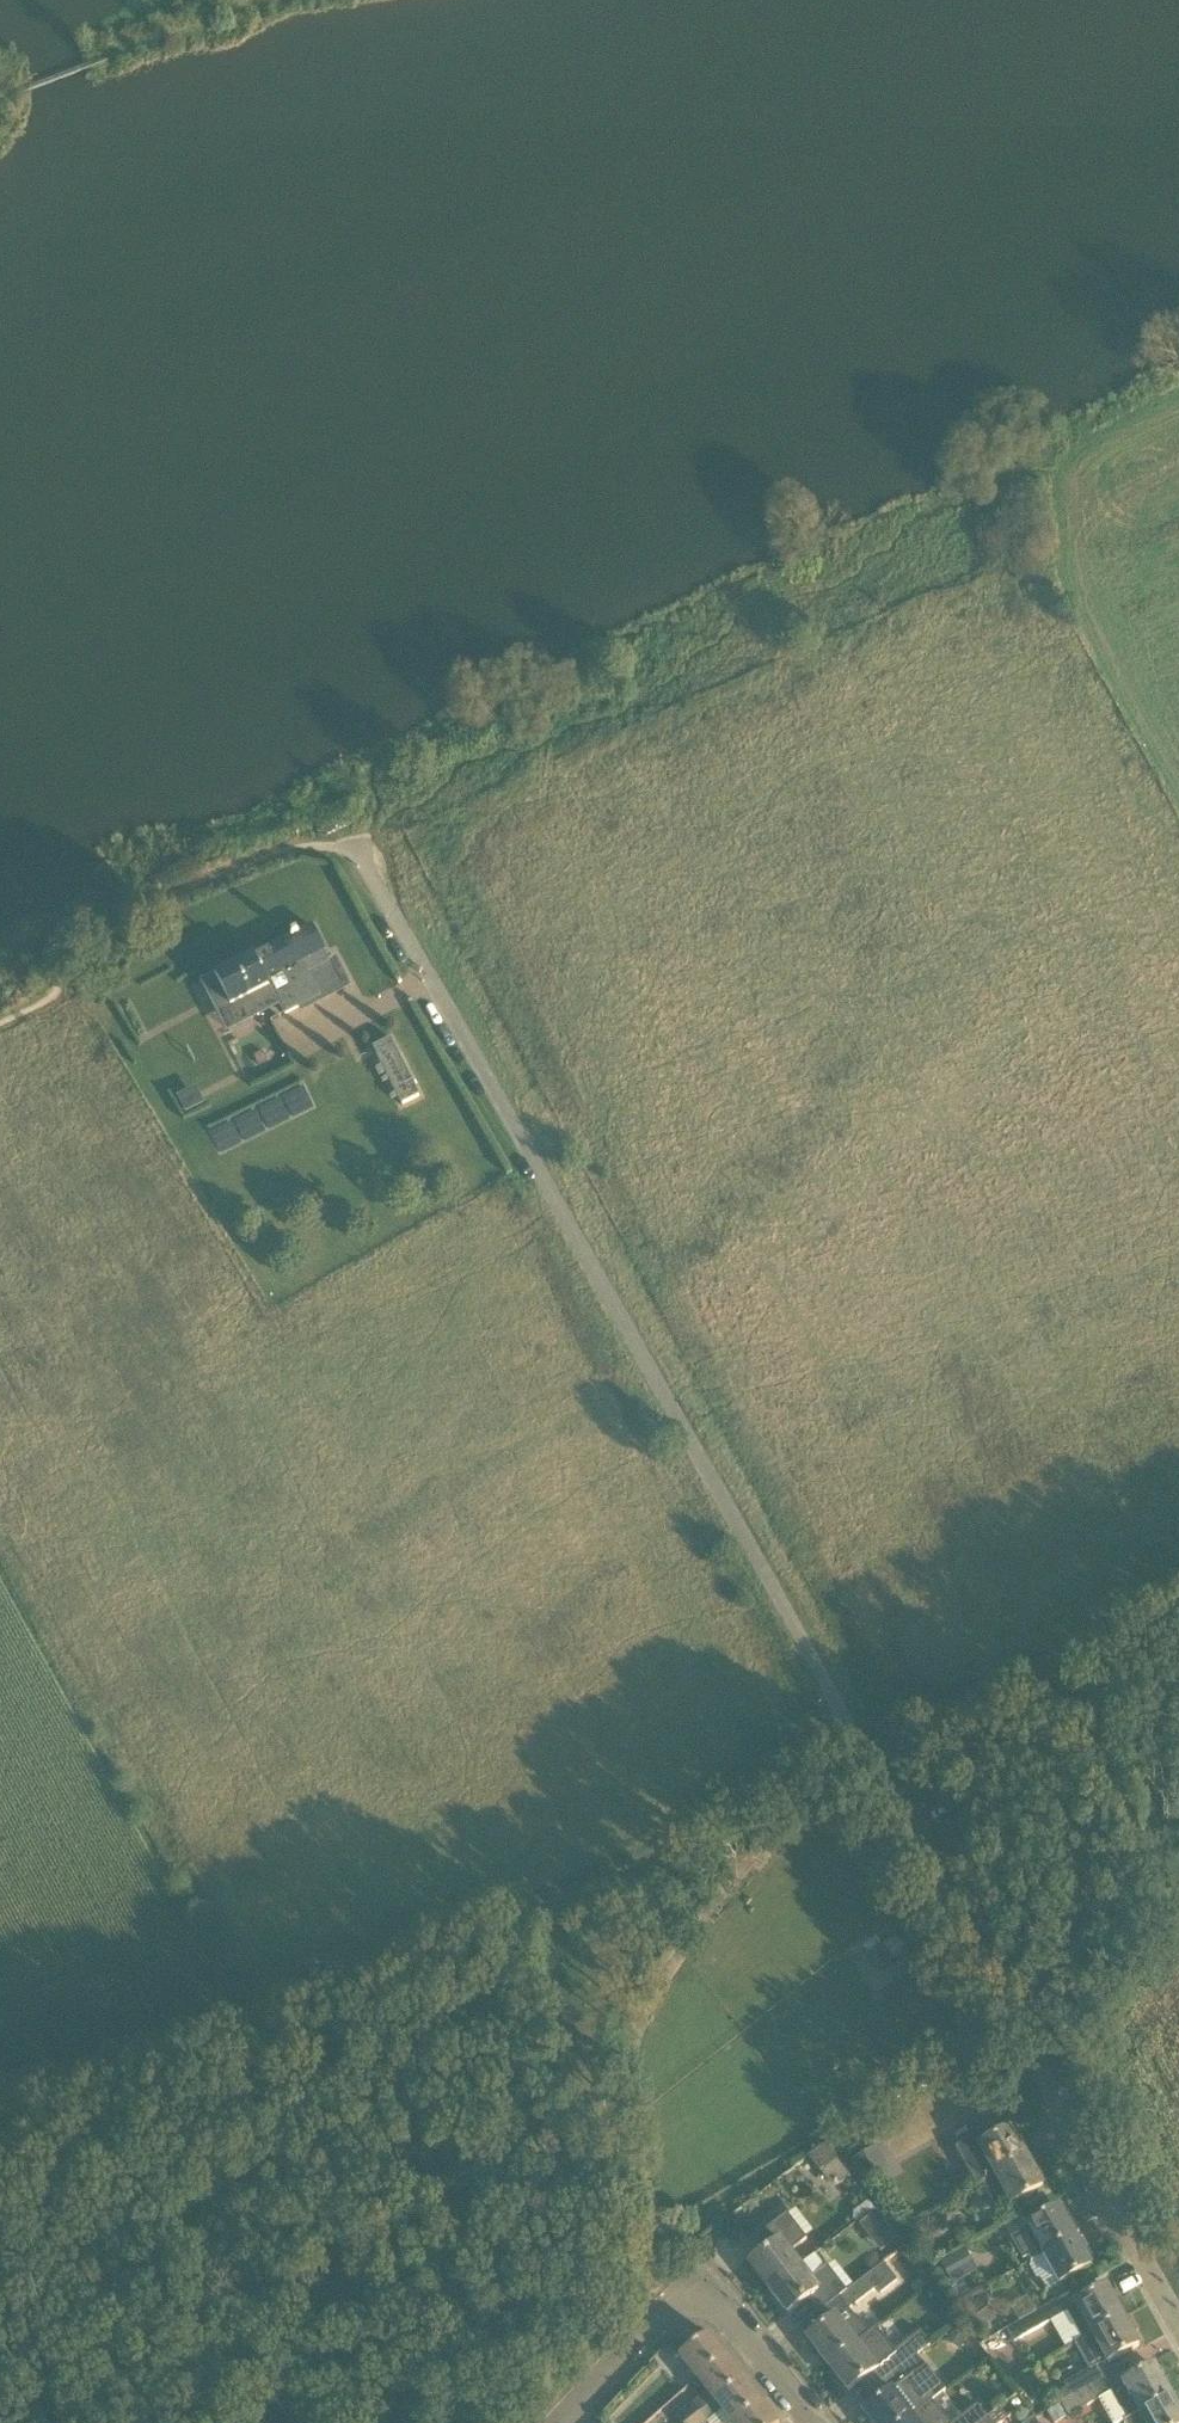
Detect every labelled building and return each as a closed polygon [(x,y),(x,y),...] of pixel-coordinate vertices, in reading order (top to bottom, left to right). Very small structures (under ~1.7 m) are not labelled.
[(326,951),(314,928),(298,934),(291,938),(292,939),(216,978),(205,984),(221,1013),(271,988),(286,1015),(299,1008),(302,1013),(347,989),(331,960),(328,961),(323,953),(326,951)] [(402,1082),(373,1097),(382,1115),(411,1100),(402,1082)] [(204,1104),(196,1088),(179,1097),(187,1113),(204,1104)] [(1018,2143),(1022,2140),(1015,2127),(997,2138),(992,2129),(956,2148),(978,2188),(983,2185),(1027,2161),(1018,2143)] [(852,2178),(839,2162),(826,2145),(811,2157),(830,2183),(842,2184),(852,2178)] [(876,2148),(850,2162),(864,2186),(881,2176),(871,2159),(880,2154),(876,2148)] [(1011,2208),(1048,2187),(1041,2174),(1036,2177),(1027,2161),(983,2185),(994,2205),(1007,2199),(1011,2208)] [(759,2207),(753,2200),(746,2206),(751,2213),(759,2207)] [(854,2213),(853,2220),(856,2224),(858,2222),(862,2219),(874,2211),(874,2210),(868,2202),(854,2213)] [(1063,2206),(1027,2227),(1032,2235),(1028,2238),(1027,2243),(1028,2248),(1036,2262),(1081,2237),(1063,2206)] [(770,2291),(800,2269),(789,2254),(807,2240),(787,2215),(764,2232),(775,2246),(750,2265),(770,2291)] [(872,2217),(860,2226),(868,2237),(880,2228),(872,2217)] [(1047,2292),(1092,2269),(1097,2266),(1089,2253),(1084,2255),(1076,2240),(1036,2262),(1032,2264),(1030,2268),(1037,2280),(1042,2281),(1047,2292)] [(951,2281),(975,2268),(965,2250),(941,2263),(951,2281)] [(884,2264),(874,2272),(848,2292),(838,2299),(847,2311),(876,2289),(880,2295),(898,2282),(884,2264)] [(838,2299),(846,2293),(827,2267),(809,2281),(800,2269),(770,2291),(788,2315),(813,2296),(824,2310),(838,2299)] [(1076,2307),(1068,2311),(1082,2339),(1091,2334),(1092,2337),(1124,2319),(1106,2288),(1075,2305),(1076,2307)] [(993,2330),(975,2303),(973,2299),(959,2308),(979,2339),(993,2330)] [(1063,2315),(1056,2302),(1007,2330),(1014,2342),(1063,2315)] [(867,2337),(855,2321),(844,2329),(835,2318),(807,2339),(828,2366),(867,2337)] [(1067,2388),(1072,2397),(1104,2379),(1098,2368),(1111,2361),(1112,2363),(1140,2347),(1124,2319),(1092,2337),(1084,2341),(1076,2346),(1090,2372),(1066,2385),(1067,2388)] [(959,2351),(969,2335),(956,2327),(946,2342),(959,2351)] [(867,2337),(828,2366),(849,2393),(888,2362),(896,2373),(917,2356),(918,2357),(931,2347),(922,2334),(908,2344),(895,2354),(897,2356),(895,2357),(875,2331),(868,2336),(868,2337),(867,2337)] [(728,2360),(709,2334),(680,2357),(699,2382),(728,2360)] [(926,2367),(918,2357),(917,2356),(896,2373),(905,2384),(926,2367)] [(699,2382),(708,2394),(716,2405),(745,2382),(728,2360),(699,2382)] [(1123,2384),(1111,2391),(1112,2394),(1127,2421),(1140,2414),(1172,2398),(1154,2366),(1123,2384)] [(899,2385),(863,2412),(872,2422),(907,2422),(913,2419),(912,2418),(920,2412),(931,2404),(911,2379),(905,2384),(901,2387),(899,2385)] [(1099,2401),(1112,2394),(1111,2391),(1104,2379),(1072,2397),(1063,2402),(1061,2403),(1069,2417),(1099,2401)] [(716,2405),(723,2413),(730,2422),(738,2422),(762,2404),(745,2382),(716,2405)] [(1062,2390),(1060,2397),(1063,2402),(1072,2397),(1067,2388),(1062,2390)] [(1140,2414),(1144,2422),(1178,2422),(1178,2396),(1175,2395),(1172,2398),(1140,2414)] [(762,2404),(738,2422),(777,2422),(762,2404)] [(907,2422),(946,2422),(931,2404),(920,2412),(912,2418),(913,2419),(907,2422)] [(700,2414),(693,2405),(678,2417),(683,2422),(689,2422),(700,2414)] [(986,2419),(988,2418),(978,2405),(955,2422),(981,2422),(986,2419)] [(700,2414),(689,2422),(707,2422),(700,2414)]
